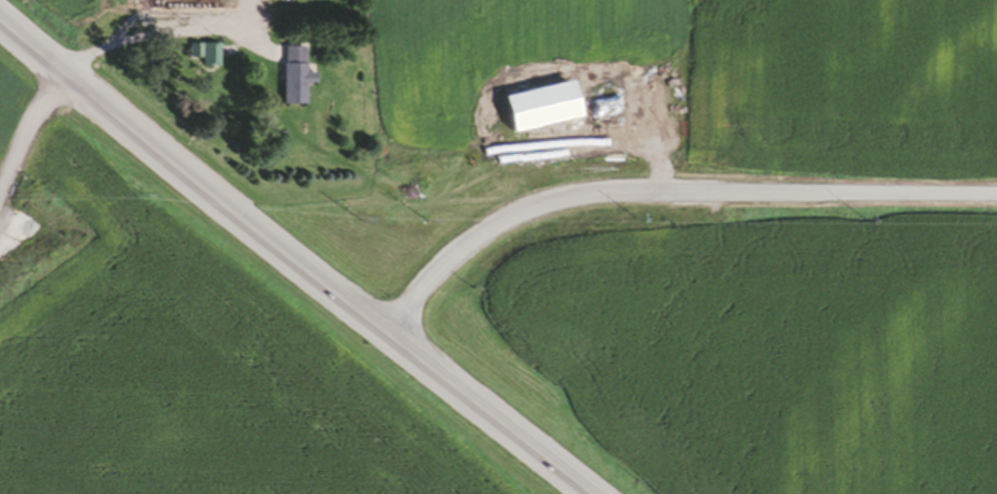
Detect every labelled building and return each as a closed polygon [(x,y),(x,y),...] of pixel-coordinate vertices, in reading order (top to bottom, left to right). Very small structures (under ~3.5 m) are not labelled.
[(218,47),(188,47),(188,62),(200,62),(200,70),(218,70),(218,47)] [(303,49),(281,49),(281,108),(303,108),(303,87),(314,87),(314,76),(303,76),(303,49)]
